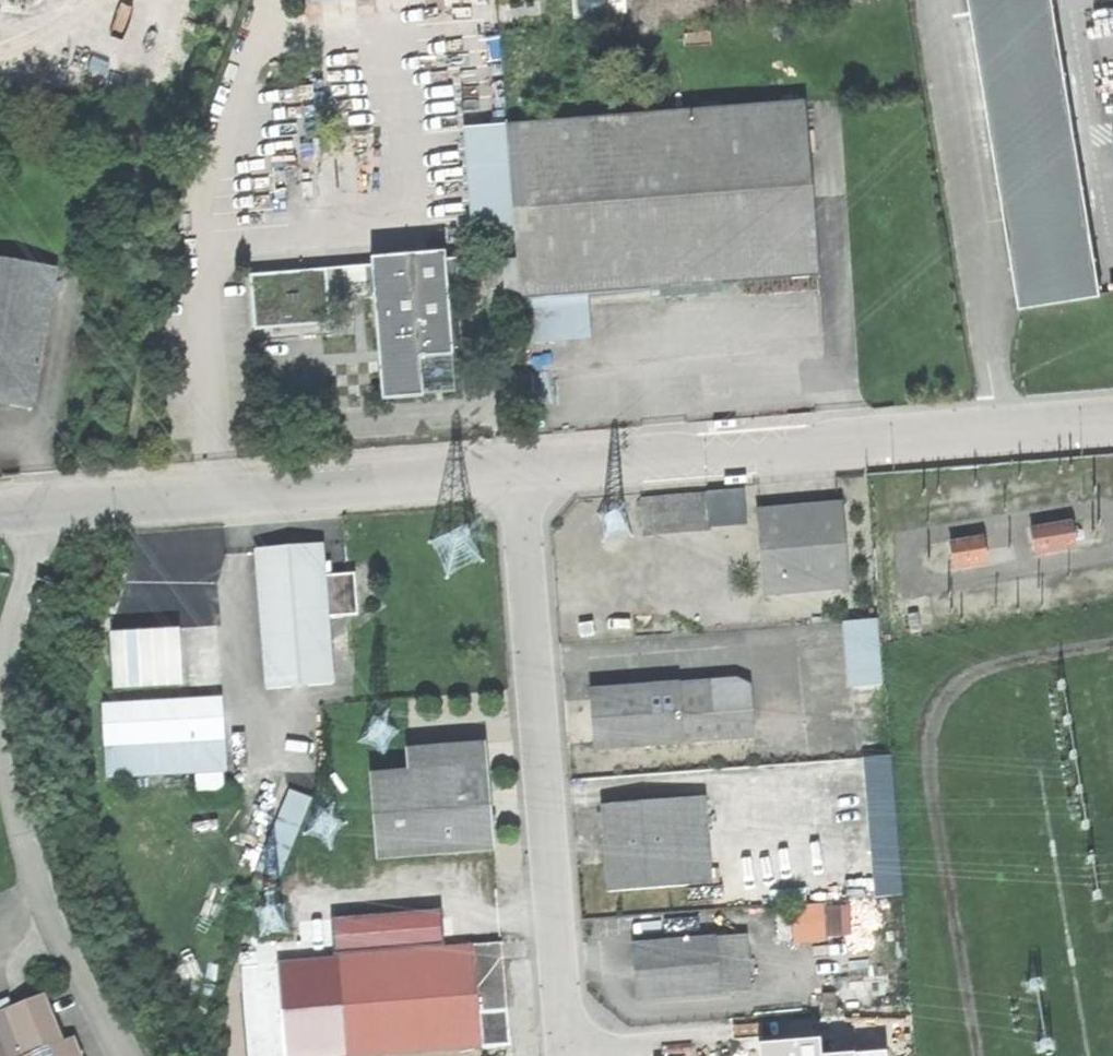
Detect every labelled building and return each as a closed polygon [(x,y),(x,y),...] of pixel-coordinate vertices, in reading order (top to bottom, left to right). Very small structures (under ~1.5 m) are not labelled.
[(1104,292),(1056,0),(974,0),(1024,306),(1104,292)] [(806,101),(741,106),(754,279),(819,275),(806,101)] [(517,227),(522,297),(657,287),(754,279),(741,106),(509,124),(517,227)] [(480,230),(517,227),(509,124),(472,127),(480,230)] [(335,136),(336,150),(355,149),(354,134),(335,136)] [(385,322),(391,390),(404,389),(422,387),(419,351),(465,347),(462,314),(452,315),(450,289),(463,288),(460,256),(448,257),(447,250),(373,256),(373,263),(376,294),(378,322),(385,322)] [(503,253),(488,254),(493,320),(509,318),(503,253)] [(34,405),(46,336),(57,266),(0,257),(0,399),(34,405)] [(368,294),(376,294),(373,263),(365,264),(368,294)] [(348,296),(368,294),(365,264),(346,265),(348,296)] [(332,298),(348,296),(346,265),(329,267),(332,298)] [(304,300),(332,298),(329,267),(302,269),(304,300)] [(455,353),(424,355),(427,391),(458,389),(455,353)] [(644,533),(747,524),(744,486),(641,495),(644,533)] [(762,554),(765,593),(850,587),(844,504),(759,510),(762,554)] [(1033,531),(1036,554),(1076,548),(1072,525),(1033,531)] [(952,545),(955,568),(987,563),(984,541),(952,545)] [(256,549),(265,688),(332,683),(327,618),(324,576),(322,545),(256,549)] [(355,574),(324,576),(327,618),(358,616),(356,596),(355,574)] [(846,686),(884,683),(879,617),(842,619),(846,686)] [(106,631),(110,689),(187,684),(183,626),(106,631)] [(734,680),(709,682),(712,714),(752,711),(750,686),(734,680)] [(592,727),(594,750),(714,741),(712,714),(709,682),(590,691),(592,727)] [(105,705),(110,776),(197,770),(219,769),(227,768),(222,697),(105,705)] [(752,711),(712,714),(714,741),(754,738),(752,711)] [(370,775),(376,859),(493,850),(489,795),(485,744),(407,750),(409,772),(370,775)] [(873,895),(902,893),(891,754),(862,756),(873,895)] [(221,787),(219,769),(197,770),(198,789),(221,787)] [(259,868),(280,877),(313,798),(291,789),(259,868)] [(705,798),(684,799),(691,886),(712,885),(705,798)] [(684,799),(602,806),(606,850),(609,893),(691,886),(684,799)] [(790,906),(793,940),(853,935),(850,901),(790,906)] [(635,975),(638,1001),(750,991),(745,936),(632,947),(635,975)] [(502,939),(474,942),(480,1009),(508,1006),(505,975),(502,939)] [(348,1055),(376,1055),(484,1045),(480,1009),(474,942),(338,956),(344,1014),(348,1055)] [(23,1055),(82,1055),(74,1035),(65,1038),(46,992),(11,1006),(5,1009),(24,1055),(23,1055)] [(5,1009),(11,1006),(7,997),(0,1000),(0,1011),(5,1009)] [(24,1055),(5,1009),(0,1011),(0,1055),(23,1055),(24,1055)] [(344,1014),(321,1016),(325,1055),(348,1055),(344,1014)]
